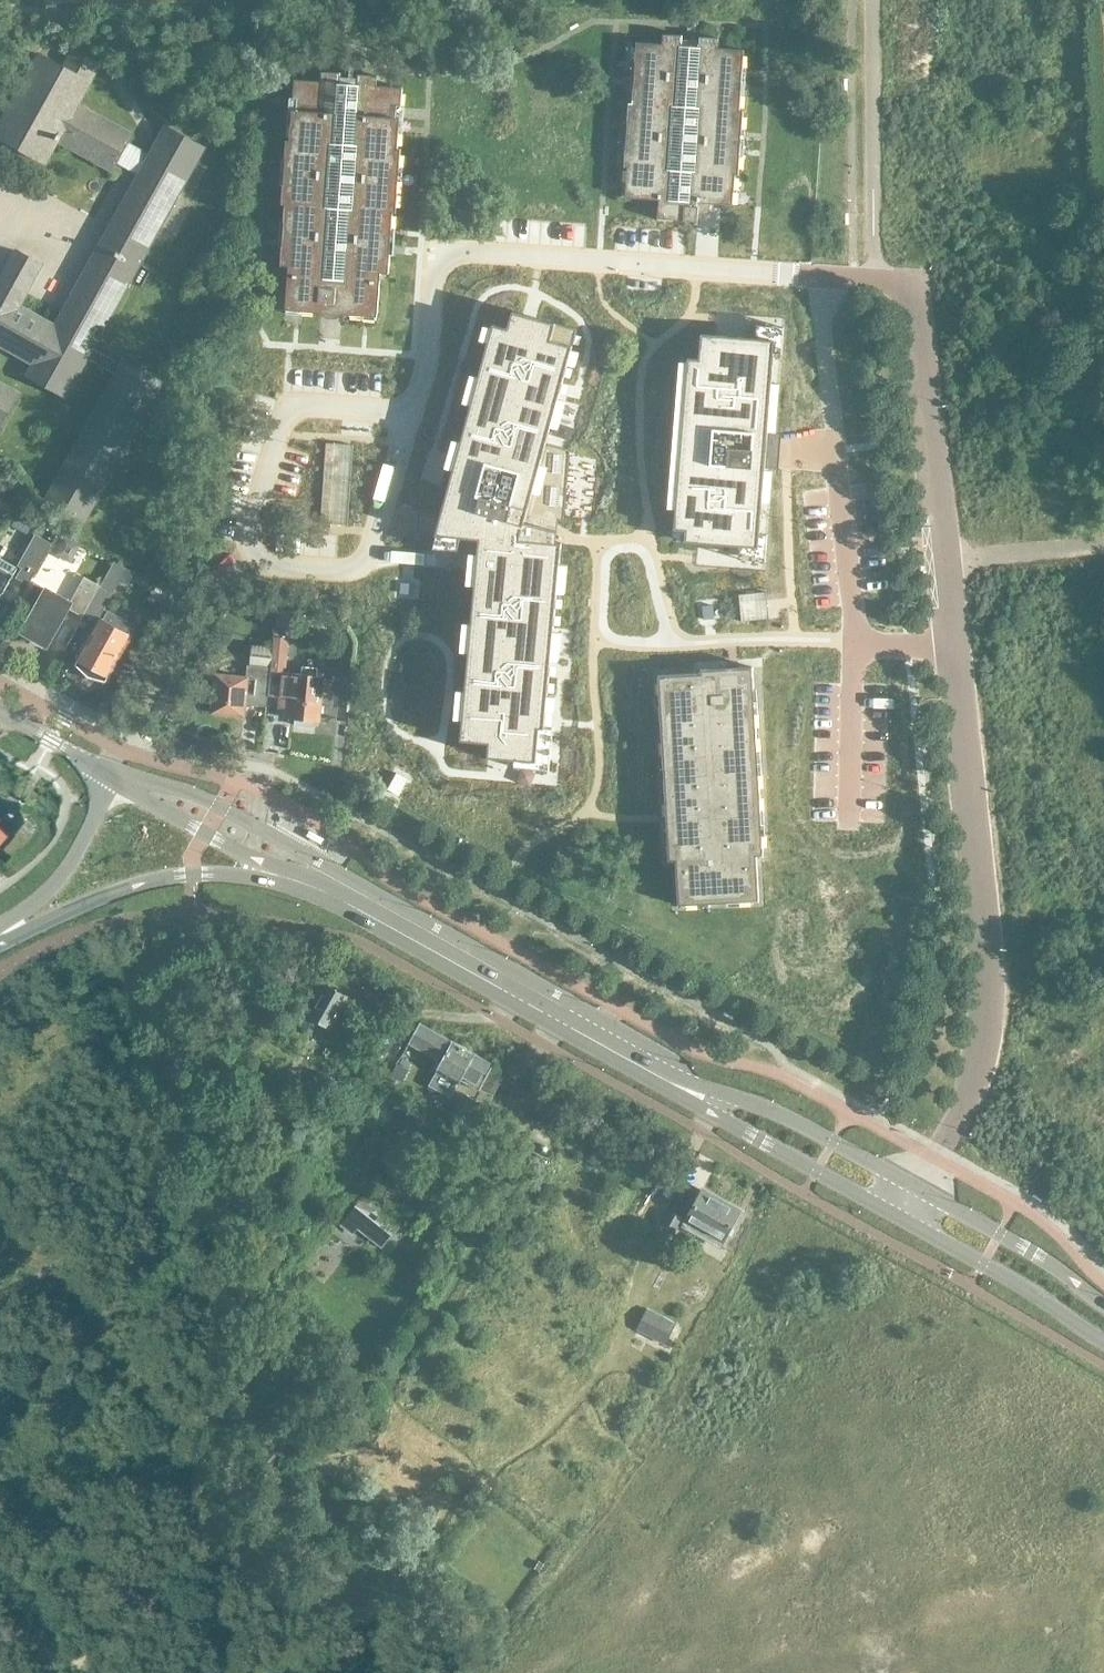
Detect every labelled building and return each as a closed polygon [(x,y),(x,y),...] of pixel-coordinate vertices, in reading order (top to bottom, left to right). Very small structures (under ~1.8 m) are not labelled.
[(657,218),(697,221),(698,201),(729,203),(730,190),(733,190),(734,174),(738,174),(743,111),(740,111),(744,49),(717,47),(718,37),(699,36),(698,46),(681,45),(682,34),(663,33),(662,43),(636,41),(631,102),(628,102),(624,166),(627,166),(626,183),(629,183),(628,197),(658,199),(657,218)] [(0,278),(0,343),(34,362),(28,373),(67,395),(204,147),(165,126),(149,154),(127,142),(131,134),(76,104),(99,63),(74,49),(63,66),(40,53),(0,124),(0,137),(44,162),(57,138),(112,169),(116,161),(138,174),(56,322),(20,303),(42,263),(16,248),(0,278)] [(294,79),(292,110),(290,140),(286,139),(282,203),(286,203),(281,265),(289,265),(286,306),(299,307),(299,310),(319,311),(324,316),(329,317),(333,318),(337,317),(341,315),(344,313),(364,315),(364,311),(377,312),(380,272),(388,273),(393,211),(396,211),(401,148),(397,148),(399,118),(402,87),(376,85),(376,75),(358,73),(357,77),(340,76),(341,72),(321,71),(320,81),(294,79)] [(51,211),(72,222),(76,214),(56,203),(51,211)] [(440,516),(435,534),(437,535),(450,536),(461,537),(479,538),(478,553),(476,568),(475,584),(471,623),(469,651),(465,690),(462,719),(460,739),(461,740),(489,742),(487,756),(515,759),(521,759),(529,760),(536,761),(540,726),(542,727),(544,727),(550,662),(551,659),(554,617),(557,592),(559,563),(561,542),(556,542),(558,519),(563,521),(570,449),(546,443),(550,425),(558,398),(567,363),(571,349),(577,328),(512,311),(508,327),(493,323),(492,327),(488,341),(478,376),(471,404),(461,441),(453,469),(440,516)] [(676,508),(674,528),(685,529),(684,541),(739,545),(758,547),(759,534),(762,500),(764,469),(764,466),(774,467),(777,434),(767,433),(767,430),(771,382),(773,353),(775,339),(755,338),(701,333),(699,358),(692,357),(688,357),(687,362),(680,454),(676,508)] [(118,354),(49,497),(90,517),(159,374),(118,354)] [(20,391),(19,390),(18,391),(0,381),(0,427),(20,391)] [(20,510),(12,525),(27,533),(36,518),(20,510)] [(21,571),(32,577),(47,550),(36,544),(21,571)] [(15,574),(14,573),(17,567),(0,557),(0,600),(15,574)] [(97,620),(116,585),(119,580),(128,584),(134,572),(114,561),(85,613),(97,620)] [(85,576),(79,585),(72,599),(47,586),(46,588),(35,581),(14,618),(26,625),(23,632),(26,634),(27,638),(34,642),(39,641),(48,646),(68,607),(83,615),(100,584),(85,576)] [(400,593),(412,594),(413,584),(400,583),(400,593)] [(741,605),(753,605),(753,596),(763,595),(762,591),(741,591),(741,605)] [(703,618),(714,618),(713,605),(702,605),(703,618)] [(98,619),(101,621),(77,663),(89,674),(105,679),(129,635),(135,625),(105,608),(98,619)] [(274,635),(273,647),(268,696),(282,697),(282,706),(293,707),(292,718),(319,721),(322,685),(323,676),(317,676),(317,667),(302,666),(302,673),(287,671),(290,637),(274,635)] [(247,665),(246,677),(218,674),(216,687),(202,686),(200,709),(214,711),(245,714),(246,704),(267,706),(268,696),(273,647),(252,645),(250,665),(247,665)] [(753,666),(701,669),(701,672),(658,674),(660,694),(663,694),(664,718),(661,718),(663,755),(666,755),(667,779),(664,779),(666,816),(670,816),(671,840),(668,840),(669,860),(676,860),(678,904),(698,903),(698,900),(740,898),(740,901),(763,900),(760,855),(763,855),(762,835),(759,835),(758,811),(761,811),(759,774),(756,774),(754,750),(757,750),(755,712),(752,713),(751,689),(754,689),(753,666)] [(397,772),(388,788),(399,794),(408,778),(397,772)] [(329,1028),(347,996),(325,984),(301,1027),(312,1033),(318,1022),(329,1028)] [(278,1038),(285,1027),(277,1023),(272,1020),(266,1031),(268,1032),(278,1038)] [(420,1023),(409,1042),(436,1058),(433,1066),(437,1069),(435,1071),(436,1072),(428,1085),(450,1097),(457,1084),(458,1084),(461,1078),(480,1089),(494,1095),(504,1076),(491,1068),(493,1064),(420,1023)] [(397,1063),(391,1074),(402,1081),(409,1069),(397,1063)] [(332,1091),(338,1080),(317,1069),(312,1081),(332,1091)] [(490,1101),(477,1100),(463,1092),(450,1116),(464,1125),(469,1114),(480,1120),(490,1101)] [(539,1099),(531,1115),(544,1121),(551,1106),(539,1099)] [(396,1167),(402,1175),(409,1170),(403,1162),(396,1167)] [(743,1209),(703,1187),(681,1226),(721,1248),(743,1209)] [(360,1229),(381,1245),(400,1221),(365,1194),(341,1225),(355,1236),(360,1229)] [(672,1233),(681,1217),(669,1210),(660,1226),(672,1233)] [(637,1329),(648,1336),(663,1344),(675,1323),(648,1308),(637,1329)] [(538,1560),(533,1568),(539,1572),(545,1564),(538,1560)]
